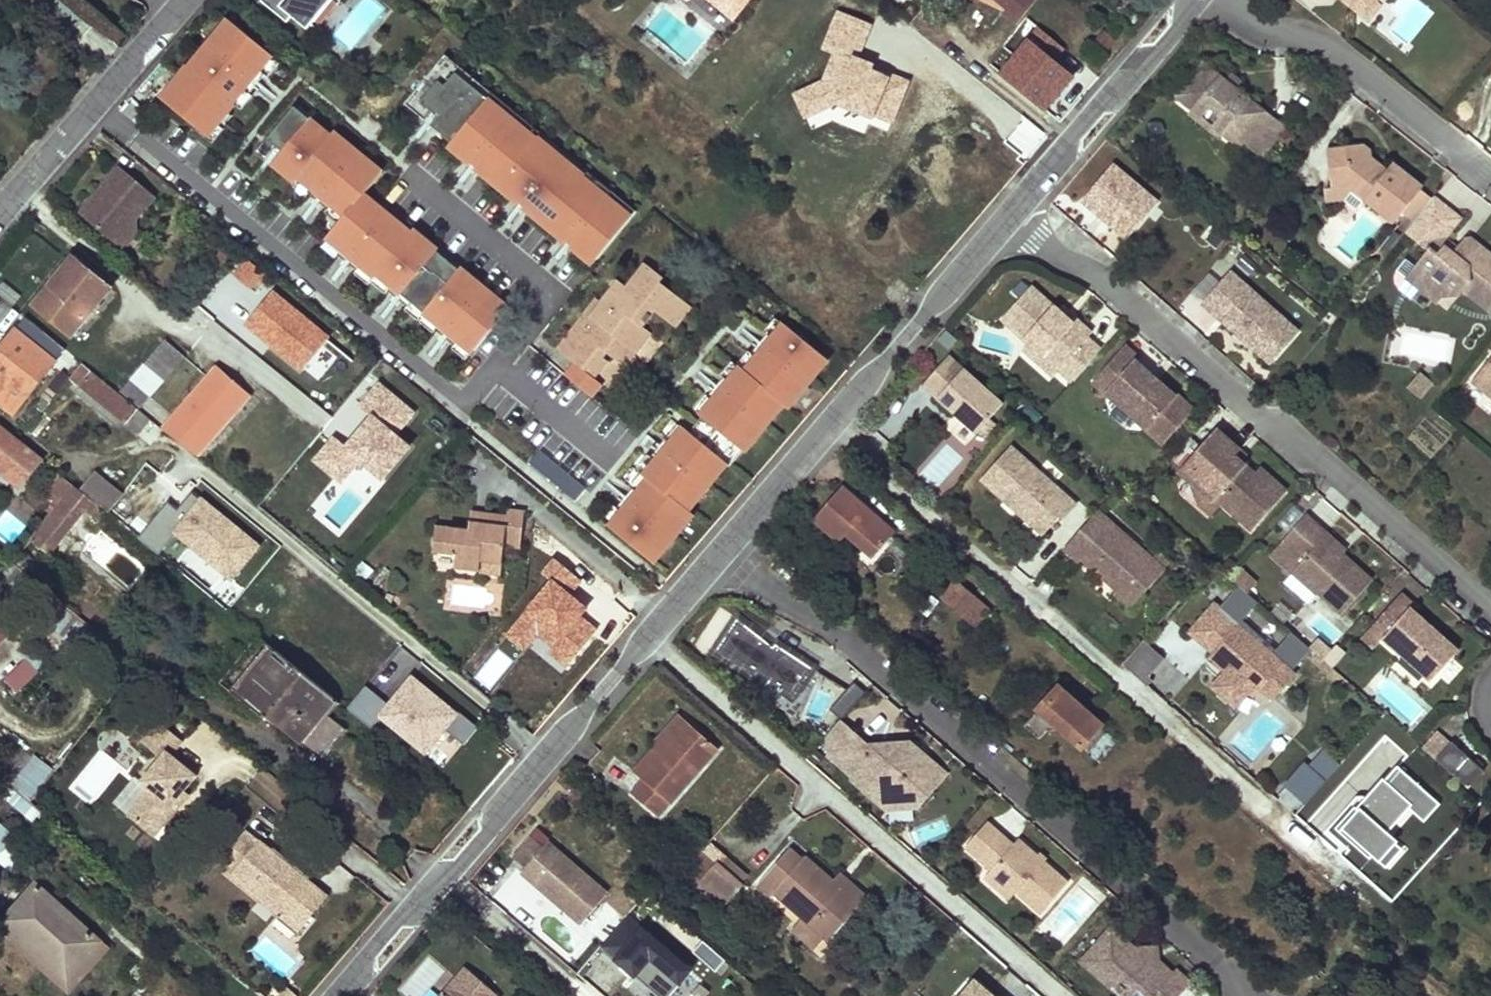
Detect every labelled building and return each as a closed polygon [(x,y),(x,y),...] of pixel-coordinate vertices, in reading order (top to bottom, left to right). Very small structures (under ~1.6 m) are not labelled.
[(287,22),(291,16),(307,29),(331,0),(260,0),(287,22)] [(734,19),(738,14),(721,0),(711,0),(734,19)] [(738,14),(750,0),(721,0),(738,14)] [(1007,9),(1004,12),(1017,23),(1036,0),(997,0),(1007,9)] [(1358,12),(1367,0),(1343,0),(1358,12)] [(1358,12),(1368,20),(1379,7),(1373,2),(1370,0),(1367,0),(1358,12)] [(229,19),(164,99),(213,140),(234,114),(229,110),(274,54),(229,19)] [(1104,32),(1095,42),(1102,47),(1110,36),(1104,32)] [(1110,36),(1102,47),(1108,51),(1117,41),(1110,36)] [(599,259),(641,205),(449,49),(410,96),(457,136),(454,141),(599,259)] [(1177,97),(1183,103),(1194,111),(1222,133),(1239,146),(1242,142),(1265,112),(1236,89),(1234,88),(1231,92),(1225,87),(1228,83),(1226,81),(1203,63),(1177,97)] [(1231,75),(1226,81),(1228,83),(1234,88),(1236,89),(1241,83),(1231,75)] [(1228,83),(1225,87),(1231,92),(1234,88),(1228,83)] [(368,189),(387,167),(339,126),(336,131),(300,101),(272,134),(288,146),(277,158),(300,176),(303,173),(349,211),(368,189)] [(1194,111),(1190,115),(1218,137),(1222,133),(1194,111)] [(1265,112),(1242,142),(1262,157),(1285,128),(1265,112)] [(1341,181),(1352,190),(1394,224),(1422,188),(1392,164),(1384,175),(1372,165),(1371,154),(1361,146),(1328,149),(1333,189),(1341,181)] [(1078,198),(1125,238),(1161,197),(1113,156),(1078,198)] [(122,250),(135,234),(135,219),(155,196),(121,167),(80,214),(122,250)] [(1333,189),(1325,190),(1327,202),(1345,200),(1352,190),(1341,181),(1333,189)] [(416,227),(368,189),(349,211),(331,232),(381,272),(383,269),(405,287),(440,244),(441,243),(418,224),(416,227)] [(1430,251),(1417,267),(1428,276),(1423,282),(1441,297),(1460,295),(1463,290),(1490,312),(1490,311),(1490,255),(1471,239),(1461,247),(1458,250),(1454,255),(1446,248),(1450,243),(1444,239),(1460,219),(1434,198),(1406,232),(1430,251)] [(1458,250),(1450,243),(1446,248),(1454,255),(1458,250)] [(463,265),(440,244),(405,287),(428,306),(463,265)] [(75,259),(69,266),(76,272),(82,265),(75,259)] [(249,259),(235,275),(251,289),(260,279),(264,283),(269,277),(249,259)] [(1407,259),(1395,277),(1396,283),(1411,298),(1418,288),(1436,302),(1441,297),(1423,282),(1428,276),(1417,267),(1407,259)] [(514,302),(465,262),(463,265),(428,306),(479,347),(514,302)] [(1300,327),(1232,263),(1197,299),(1267,364),(1300,327)] [(596,299),(561,346),(579,360),(576,364),(589,373),(602,357),(606,351),(611,356),(616,359),(627,346),(634,351),(649,332),(642,327),(655,311),(676,327),(691,307),(660,283),(664,278),(645,264),(627,288),(621,295),(612,289),(601,303),(596,299)] [(36,306),(72,336),(111,288),(82,265),(76,272),(69,266),(36,306)] [(618,281),(612,289),(621,295),(627,288),(618,281)] [(1013,292),(1020,298),(1030,287),(1022,281),(1013,292)] [(1002,320),(1029,344),(1059,370),(1072,382),(1100,350),(1087,338),(1092,333),(1072,315),(1067,321),(1057,312),(1031,287),(1002,320)] [(269,295),(245,325),(303,372),(328,342),(269,295)] [(1062,307),(1057,312),(1067,321),(1072,315),(1062,307)] [(829,361),(784,325),(746,372),(742,370),(700,417),(702,419),(742,452),(745,454),(784,405),(788,409),(829,361)] [(938,339),(947,347),(956,338),(946,329),(938,339)] [(13,414),(55,362),(16,330),(0,351),(0,403),(13,414)] [(166,340),(120,391),(141,409),(162,385),(186,357),(166,340)] [(1029,344),(1024,349),(1054,376),(1059,370),(1029,344)] [(561,346),(557,350),(576,364),(579,360),(561,346)] [(627,346),(616,359),(623,365),(634,351),(627,346)] [(1124,347),(1118,354),(1131,365),(1135,361),(1137,359),(1124,347)] [(1092,383),(1105,395),(1107,393),(1148,428),(1146,430),(1162,445),(1194,410),(1177,395),(1175,397),(1172,394),(1172,393),(1160,382),(1157,385),(1149,378),(1152,375),(1139,364),(1139,365),(1135,361),(1131,365),(1118,354),(1092,383)] [(923,386),(977,434),(1003,404),(949,356),(923,386)] [(602,357),(589,373),(594,378),(608,361),(602,357)] [(1490,397),(1490,358),(1472,382),(1490,397)] [(82,364),(70,379),(125,424),(138,408),(82,364)] [(197,455),(250,396),(218,368),(164,429),(197,455)] [(1407,387),(1421,399),(1432,385),(1419,374),(1407,387)] [(1152,375),(1149,378),(1157,385),(1160,382),(1152,375)] [(172,394),(162,385),(141,409),(152,417),(172,394)] [(336,442),(319,464),(344,485),(363,462),(382,479),(409,446),(396,437),(414,414),(381,388),(364,410),(374,417),(347,449),(336,442)] [(900,401),(881,431),(896,441),(915,411),(900,401)] [(138,408),(125,424),(151,445),(164,429),(138,408)] [(702,419),(690,434),(728,465),(730,468),(742,452),(702,419)] [(22,487),(42,462),(0,426),(0,469),(22,487)] [(648,482),(611,527),(653,564),(695,516),(689,511),(728,465),(690,434),(683,428),(644,478),(648,482)] [(1188,479),(1220,508),(1223,504),(1252,530),(1287,491),(1282,488),(1278,485),(1276,484),(1271,483),(1271,479),(1270,477),(1268,475),(1266,473),(1263,472),(1260,472),(1259,472),(1255,474),(1246,466),(1235,456),(1241,451),(1216,429),(1179,472),(1188,479)] [(981,480),(1007,503),(1010,500),(1018,506),(1015,510),(1043,535),(1059,518),(1063,521),(1077,506),(1011,447),(981,480)] [(580,494),(588,481),(538,449),(529,463),(580,494)] [(1241,451),(1235,456),(1246,466),(1246,455),(1241,451)] [(96,472),(82,490),(92,498),(109,511),(123,494),(116,489),(96,472)] [(59,505),(74,486),(59,473),(42,494),(57,507),(59,505)] [(1211,518),(1220,508),(1188,479),(1194,503),(1211,518)] [(76,519),(84,509),(91,499),(74,486),(59,505),(76,519)] [(814,520),(839,544),(847,534),(874,558),(895,533),(842,487),(814,520)] [(91,499),(84,509),(93,516),(96,511),(102,516),(106,511),(91,499)] [(1010,500),(1007,503),(1015,510),(1018,506),(1010,500)] [(57,507),(31,540),(47,554),(76,519),(59,505),(57,507)] [(486,513),(484,532),(470,530),(437,526),(434,553),(457,556),(456,569),(481,572),(482,561),(503,564),(505,547),(521,549),(525,511),(508,509),(507,516),(486,513)] [(93,516),(99,520),(102,516),(96,511),(93,516)] [(1070,542),(1083,554),(1080,557),(1081,558),(1113,585),(1115,582),(1121,588),(1119,591),(1115,594),(1131,608),(1165,570),(1151,558),(1098,511),(1070,542)] [(472,512),(470,530),(484,532),(486,513),(472,512)] [(1328,535),(1306,515),(1283,541),(1304,559),(1294,571),(1290,575),(1284,583),(1307,604),(1317,592),(1342,615),(1372,581),(1342,554),(1324,538),(1328,535)] [(1328,535),(1324,538),(1342,554),(1346,551),(1328,535)] [(1269,556),(1290,575),(1294,571),(1304,559),(1283,541),(1269,556)] [(1070,542),(1064,549),(1078,561),(1081,558),(1080,557),(1083,554),(1070,542)] [(1151,558),(1165,570),(1172,562),(1159,550),(1151,558)] [(374,570),(362,560),(353,571),(365,580),(374,570)] [(503,564),(482,561),(481,572),(480,573),(500,575),(500,574),(502,574),(503,564)] [(1246,592),(1254,582),(1239,568),(1230,578),(1238,585),(1246,592)] [(941,597),(967,619),(981,602),(954,580),(941,597)] [(1115,582),(1113,585),(1119,591),(1121,588),(1115,582)] [(1246,592),(1238,585),(1219,606),(1214,602),(1189,632),(1212,652),(1208,657),(1223,669),(1250,693),(1253,696),(1260,688),(1273,699),(1296,674),(1292,670),(1310,649),(1291,632),(1277,648),(1242,618),(1257,601),(1246,592)] [(1370,628),(1382,638),(1431,682),(1459,650),(1439,633),(1436,636),(1427,628),(1430,625),(1411,608),(1415,604),(1402,593),(1370,628)] [(845,605),(852,610),(857,605),(851,599),(845,605)] [(967,619),(976,627),(990,610),(981,602),(967,619)] [(715,651),(755,677),(759,672),(770,679),(767,685),(793,702),(814,669),(775,643),(773,646),(737,618),(715,651)] [(1430,625),(1427,628),(1436,636),(1439,633),(1430,625)] [(1370,628),(1362,638),(1374,648),(1382,638),(1370,628)] [(1144,640),(1122,664),(1127,668),(1132,663),(1148,678),(1165,658),(1144,640)] [(20,658),(38,666),(44,653),(25,645),(20,658)] [(0,648),(0,661),(4,665),(11,658),(0,648)] [(1333,648),(1323,659),(1330,666),(1340,654),(1333,648)] [(277,651),(242,694),(270,717),(286,697),(297,706),(281,726),(323,760),(347,730),(330,715),(323,710),(333,697),(277,651)] [(1148,678),(1132,663),(1127,668),(1148,687),(1152,681),(1148,678)] [(1208,686),(1235,709),(1250,693),(1223,669),(1208,686)] [(25,679),(15,688),(29,702),(38,693),(25,679)] [(1025,726),(1040,740),(1047,731),(1063,731),(1082,748),(1102,725),(1059,687),(1053,694),(1055,696),(1055,700),(1047,700),(1025,726)] [(847,692),(831,710),(841,719),(858,699),(847,692)] [(286,697),(270,717),(281,726),(297,706),(286,697)] [(333,697),(323,710),(330,715),(340,703),(333,697)] [(634,772),(640,777),(665,748),(670,743),(688,722),(680,715),(655,744),(658,746),(634,772)] [(1443,799),(1400,765),(1417,743),(1384,716),(1306,812),(1290,799),(1284,806),(1359,866),(1368,855),(1388,872),(1413,842),(1400,832),(1413,815),(1423,823),(1443,799)] [(172,807),(184,793),(198,776),(173,755),(184,742),(157,720),(140,740),(160,757),(140,781),(147,787),(126,813),(147,831),(155,821),(163,827),(176,811),(172,807)] [(718,749),(688,722),(670,743),(673,745),(668,751),(665,748),(640,777),(643,780),(632,794),(659,817),(718,749)] [(839,722),(828,735),(829,755),(851,732),(839,722)] [(867,747),(851,732),(829,755),(856,778),(854,780),(873,797),(902,795),(904,793),(918,804),(919,805),(946,774),(910,743),(892,745),(892,751),(885,751),(884,745),(867,747)] [(1439,732),(1424,749),(1436,761),(1452,743),(1439,732)] [(1436,761),(1469,789),(1483,772),(1452,743),(1436,761)] [(1274,805),(1294,820),(1338,760),(1318,745),(1274,805)] [(118,807),(126,813),(147,787),(140,781),(118,807)] [(24,796),(7,782),(0,791),(0,794),(15,806),(24,796)] [(176,811),(189,797),(184,793),(172,807),(176,811)] [(902,795),(873,797),(887,809),(915,807),(918,804),(904,793),(902,795)] [(24,796),(15,806),(42,829),(51,819),(31,802),(24,796)] [(1002,816),(1015,832),(1026,823),(1012,807),(1002,816)] [(147,831),(155,837),(163,827),(155,821),(147,831)] [(988,822),(972,840),(985,851),(1001,833),(988,822)] [(9,835),(0,827),(0,844),(9,835)] [(298,891),(307,881),(310,877),(274,848),(270,851),(258,841),(245,831),(218,864),(231,874),(279,913),(275,917),(297,934),(312,916),(299,905),(306,897),(298,891)] [(710,840),(702,833),(685,853),(692,860),(710,840)] [(965,848),(991,871),(1016,893),(1041,915),(1069,882),(1019,839),(1014,844),(1001,833),(985,851),(972,840),(965,848)] [(582,923),(606,894),(547,843),(542,848),(531,838),(515,857),(527,867),(522,872),(582,923)] [(11,870),(19,861),(0,845),(0,861),(11,870)] [(759,886),(772,898),(776,893),(803,917),(826,937),(830,940),(860,906),(833,882),(805,858),(803,861),(790,850),(759,886)] [(686,873),(699,884),(715,865),(703,854),(686,873)] [(726,858),(719,865),(741,884),(747,876),(726,858)] [(697,886),(724,909),(743,886),(741,884),(719,865),(717,863),(715,865),(699,884),(697,886)] [(991,871),(985,879),(1010,901),(1016,893),(991,871)] [(839,874),(833,882),(860,906),(867,898),(839,874)] [(327,897),(307,881),(298,891),(306,897),(299,905),(312,916),(327,897)] [(69,978),(100,942),(36,883),(4,920),(69,978)] [(690,993),(680,982),(694,967),(634,909),(601,942),(657,995),(687,995),(690,993)] [(722,918),(732,926),(739,918),(729,909),(722,918)] [(803,917),(794,928),(816,948),(826,937),(803,917)] [(0,925),(0,929),(69,992),(107,948),(100,942),(69,978),(4,920),(0,925)] [(1111,929),(1082,962),(1111,988),(1114,984),(1127,995),(1154,995),(1155,995),(1156,995),(1180,995),(1191,983),(1176,970),(1172,974),(1158,962),(1144,962),(1143,948),(1134,949),(1111,929)] [(693,950),(716,970),(727,958),(704,938),(693,950)] [(1157,948),(1143,948),(1144,962),(1158,962),(1157,948)] [(791,959),(786,965),(794,973),(800,966),(791,959)] [(466,968),(442,995),(498,995),(466,968)] [(973,971),(952,995),(1004,995),(973,971)]
